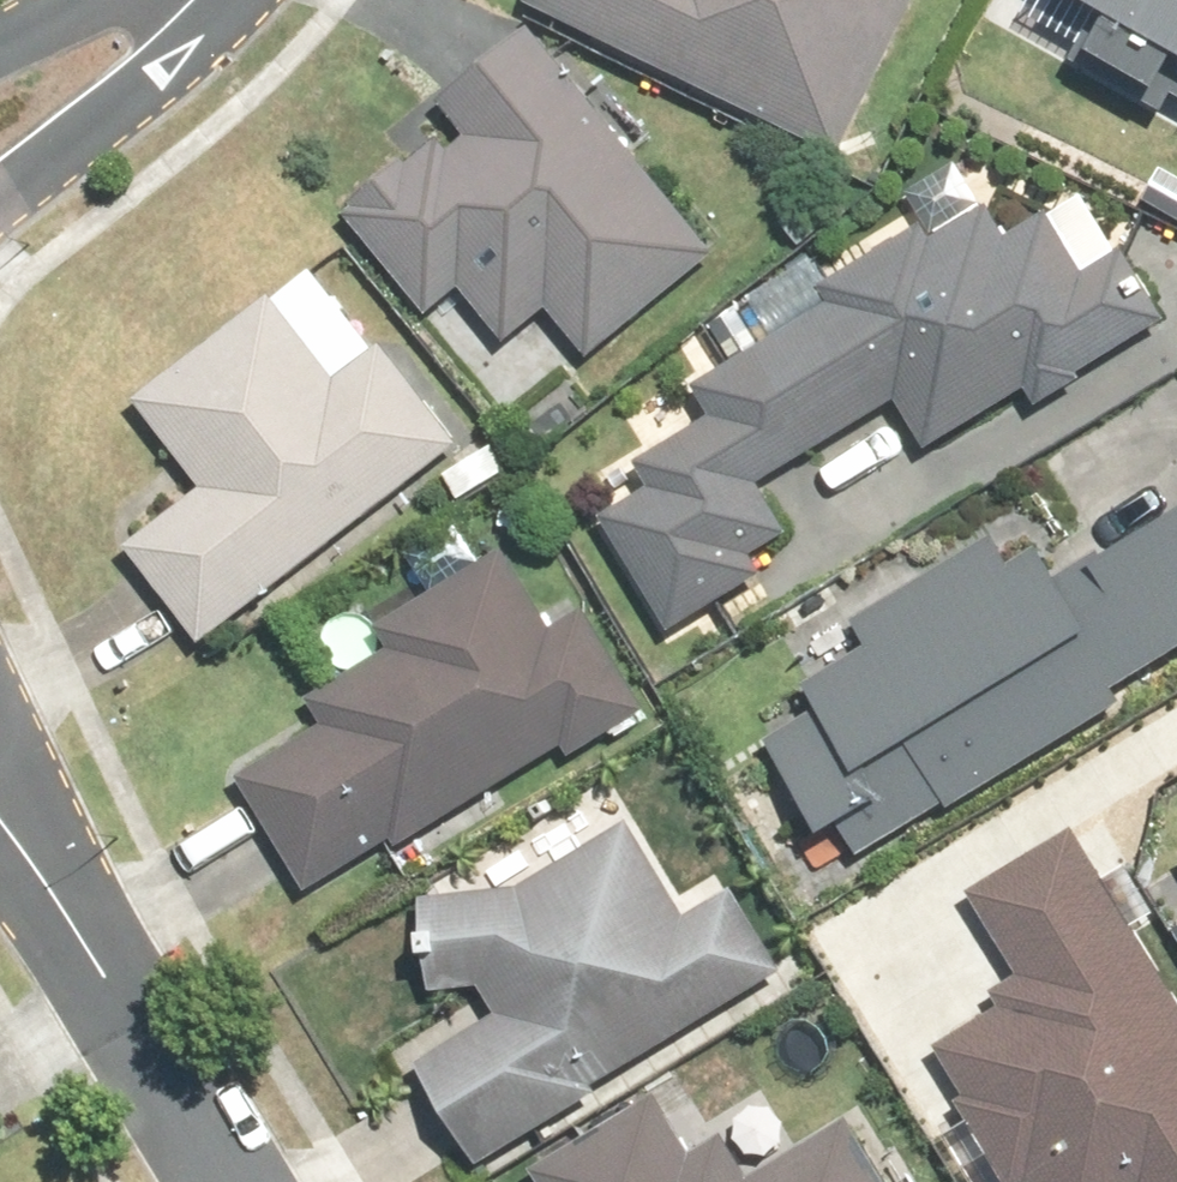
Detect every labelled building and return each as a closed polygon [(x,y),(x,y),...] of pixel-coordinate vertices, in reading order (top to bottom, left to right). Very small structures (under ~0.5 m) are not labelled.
[(515,8),(825,156),(900,0),(519,0),(515,8)] [(1176,94),(1176,0),(1011,0),(1007,9),(1176,94)] [(703,255),(519,31),(429,106),(460,142),(441,157),(430,145),(395,174),(388,165),(336,209),(422,311),(454,285),(500,340),(534,310),(576,361),(703,255)] [(754,490),(885,404),(921,458),(1018,395),(1032,414),(1163,328),(1082,202),(1041,228),(1034,217),(993,245),(973,213),(918,249),(905,227),(821,282),(806,259),(685,338),(711,378),(688,393),(703,417),(628,465),(645,490),(593,523),(670,640),(758,581),(744,561),(783,535),(754,490)] [(125,416),(191,490),(114,556),(195,648),(224,622),(240,640),(460,449),(374,348),(331,384),(257,299),(125,416)] [(841,859),(1136,691),(1125,670),(1176,640),(1176,520),(1077,577),(1039,513),(801,649),(821,684),(760,719),(763,724),(841,859)] [(539,632),(498,556),(361,632),(377,659),(300,700),(315,725),(226,773),(292,893),(384,842),(386,845),(557,753),(561,760),(634,721),(575,613),(539,632)] [(427,1051),(491,1148),(805,967),(756,886),(686,883),(639,811),(542,875),(439,887),(442,985),(497,983),(498,1007),(469,1024),(427,1051)] [(924,1038),(1018,1181),(1031,1181),(1032,1181),(1033,1181),(1176,1181),(1176,988),(1075,830),(974,895),(1025,973),(924,1038)] [(714,1140),(677,1162),(641,1106),(527,1177),(530,1181),(740,1181),(714,1140)] [(840,1121),(741,1181),(877,1181),(840,1121)]
